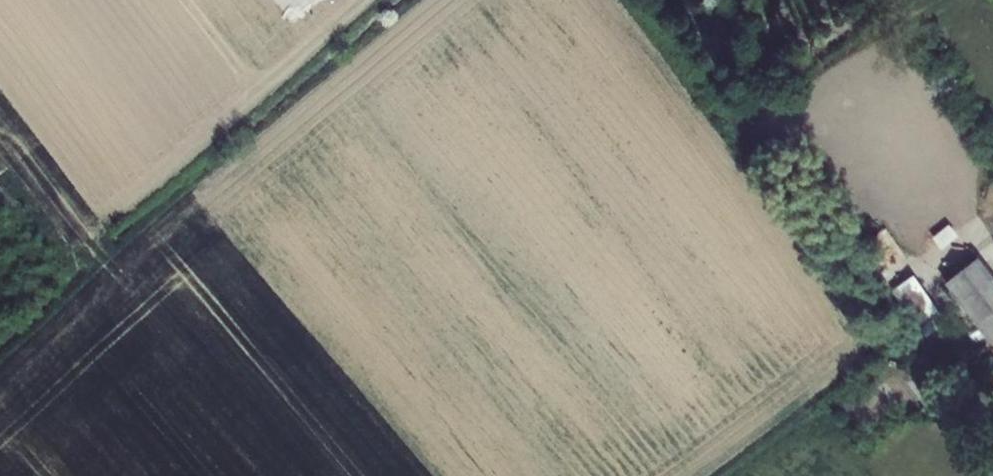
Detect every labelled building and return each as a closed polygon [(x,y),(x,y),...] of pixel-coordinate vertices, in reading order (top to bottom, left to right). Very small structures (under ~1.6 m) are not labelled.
[(959,237),(949,225),(934,238),(943,250),(959,237)] [(946,283),(992,346),(992,274),(980,258),(946,283)] [(947,318),(915,275),(893,291),(872,263),(863,270),(917,341),(947,318)]
